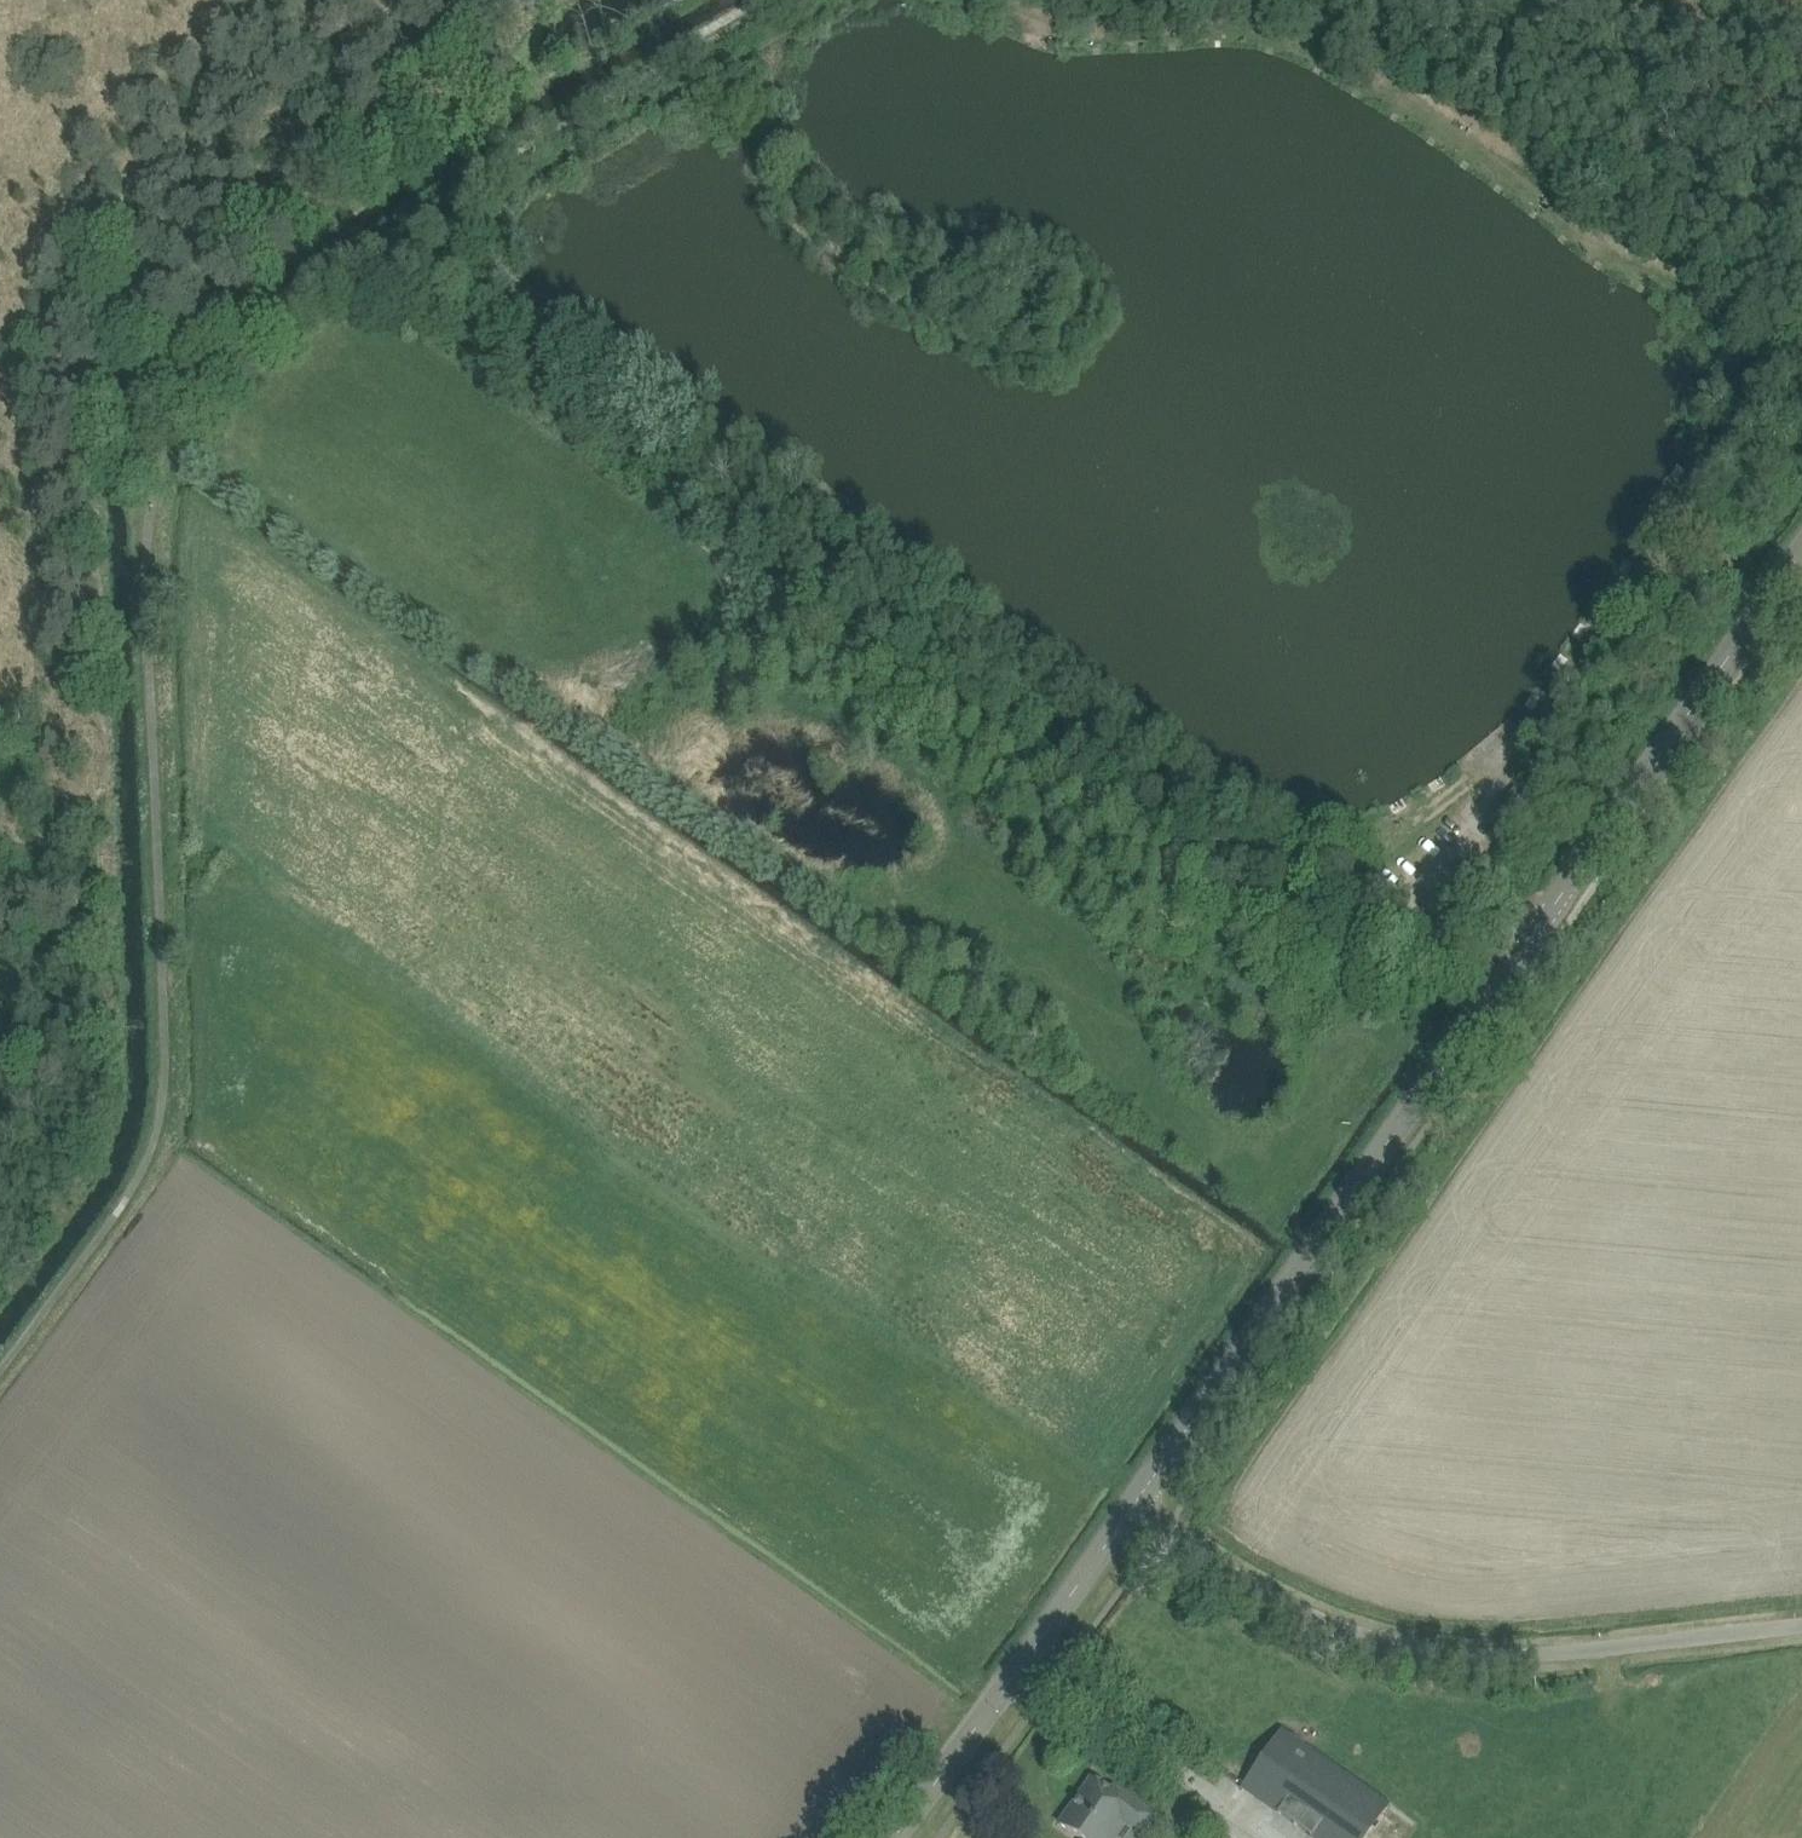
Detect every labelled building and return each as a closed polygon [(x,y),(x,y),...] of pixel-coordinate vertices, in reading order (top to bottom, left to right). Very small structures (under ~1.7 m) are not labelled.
[(1284,1729),(1243,1786),(1317,1837),(1339,1837),(1372,1791),(1284,1729)] [(1080,1837),(1116,1837),(1124,1826),(1141,1837),(1155,1817),(1114,1788),(1111,1792),(1093,1779),(1061,1825),(1080,1837)]
